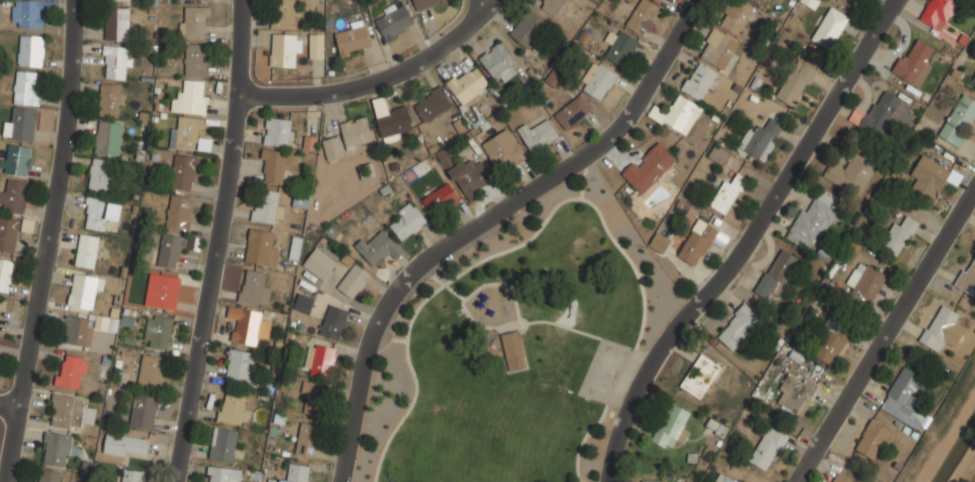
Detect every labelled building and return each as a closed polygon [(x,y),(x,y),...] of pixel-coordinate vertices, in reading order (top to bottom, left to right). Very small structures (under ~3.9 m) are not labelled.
[(13,28),(44,29),(44,10),(56,11),(57,1),(14,0),(13,28)] [(295,28),(295,0),(271,0),(271,28),(295,28)] [(448,0),(413,0),(417,11),(448,0)] [(556,17),(566,0),(541,0),(538,5),(556,17)] [(739,36),(753,9),(736,0),(729,0),(717,24),(739,36)] [(815,9),(820,0),(800,0),(815,9)] [(920,19),(933,26),(937,17),(945,22),(958,0),(931,0),(920,19)] [(655,10),(649,1),(625,18),(640,39),(659,25),(651,13),(655,10)] [(386,41),(415,25),(403,2),(373,18),(386,41)] [(180,37),(208,37),(208,6),(180,6),(180,37)] [(830,49),(849,16),(830,6),(811,38),(830,49)] [(105,39),(129,39),(129,7),(105,7),(105,39)] [(547,22),(530,7),(509,33),(526,48),(547,22)] [(334,31),(341,56),(371,48),(365,23),(334,31)] [(697,56),(725,71),(741,41),(713,26),(697,56)] [(616,36),(610,32),(604,41),(612,46),(605,57),(623,68),(640,41),(621,29),(616,36)] [(298,33),(271,33),(271,66),(298,66),(298,33)] [(42,36),(19,36),(19,66),(42,66),(42,36)] [(920,87),(932,62),(926,59),(932,46),(917,39),(912,48),(906,45),(892,72),(920,87)] [(309,58),(323,58),(323,40),(310,40),(309,58)] [(499,85),(521,69),(501,41),(478,57),(499,85)] [(208,77),(208,44),(185,44),(185,77),(208,77)] [(129,46),(105,46),(105,79),(129,79),(129,46)] [(776,97),(795,107),(816,69),(797,58),(776,97)] [(618,72),(595,59),(578,87),(602,101),(618,72)] [(680,89),(703,103),(721,75),(698,60),(680,89)] [(447,85),(463,107),(491,87),(475,65),(447,85)] [(15,104),(37,104),(37,71),(15,71),(15,104)] [(170,147),(209,152),(210,139),(202,138),(208,81),(184,78),(183,93),(174,92),(172,112),(180,113),(178,129),(172,128),(170,147)] [(117,118),(122,86),(102,83),(97,115),(117,118)] [(413,101),(422,122),(451,109),(441,88),(413,101)] [(877,137),(901,98),(883,88),(867,115),(856,108),(848,120),(877,137)] [(703,108),(677,91),(665,111),(654,105),(648,114),(685,137),(703,108)] [(959,147),(974,118),(974,100),(962,93),(938,136),(959,147)] [(566,131),(593,111),(581,94),(554,114),(566,131)] [(38,111),(14,105),(6,137),(30,143),(38,111)] [(374,114),(383,142),(414,133),(406,105),(374,114)] [(373,143),(366,115),(339,123),(347,150),(373,143)] [(784,124),(767,116),(758,134),(747,128),(738,147),(766,161),(784,124)] [(293,118),(265,118),(265,146),(293,146),(293,118)] [(560,135),(549,119),(531,131),(526,123),(517,130),(533,153),(560,135)] [(119,156),(123,123),(99,120),(95,153),(119,156)] [(501,175),(526,157),(509,132),(484,150),(501,175)] [(322,140),(328,160),(346,155),(340,135),(322,140)] [(678,159),(658,139),(622,175),(641,195),(678,159)] [(707,156),(723,166),(731,153),(715,143),(707,156)] [(0,165),(0,171),(27,177),(33,148),(11,144),(8,155),(2,153),(0,165)] [(844,166),(833,160),(824,177),(859,197),(879,160),(855,146),(844,166)] [(264,183),(285,183),(285,150),(264,150),(264,183)] [(194,191),(198,155),(175,152),(171,188),(194,191)] [(945,179),(957,185),(962,174),(922,153),(910,177),(917,180),(911,192),(933,203),(945,179)] [(476,156),(450,169),(464,198),(490,186),(476,156)] [(88,189),(109,192),(114,160),(93,157),(88,189)] [(748,181),(738,174),(731,183),(727,180),(709,202),(723,213),(748,181)] [(8,178),(7,189),(0,188),(0,209),(24,213),(29,182),(8,178)] [(422,200),(435,218),(460,198),(446,181),(422,200)] [(787,239),(813,253),(842,199),(816,185),(787,239)] [(254,221),(282,223),(283,206),(278,206),(279,191),(257,190),(254,221)] [(189,229),(192,197),(170,194),(167,227),(189,229)] [(107,220),(119,221),(121,201),(86,197),(83,228),(106,230),(107,220)] [(402,241),(427,221),(412,202),(387,222),(402,241)] [(903,223),(896,219),(879,248),(897,258),(919,222),(908,215),(903,223)] [(20,219),(0,216),(0,250),(15,252),(20,219)] [(678,256),(699,267),(718,227),(697,217),(678,256)] [(275,232),(250,229),(245,261),(271,264),(275,232)] [(372,266),(390,252),(396,258),(403,252),(385,229),(366,244),(362,239),(355,245),(372,266)] [(649,245),(663,254),(673,238),(658,229),(649,245)] [(156,264),(177,270),(187,237),(165,231),(156,264)] [(93,268),(100,237),(81,233),(74,264),(93,268)] [(337,263),(317,246),(302,264),(323,280),(337,263)] [(756,289),(776,300),(800,257),(780,246),(756,289)] [(834,251),(821,246),(816,257),(829,263),(834,251)] [(974,296),(974,294),(974,253),(974,252),(955,285),(974,296)] [(13,259),(0,257),(0,290),(8,291),(13,259)] [(885,273),(858,260),(847,284),(854,287),(848,299),(869,309),(885,273)] [(337,287),(354,300),(372,275),(355,262),(337,287)] [(263,283),(265,272),(244,269),(239,300),(267,305),(270,284),(263,283)] [(102,290),(105,278),(76,271),(67,303),(91,309),(96,289),(102,290)] [(145,305),(175,310),(180,276),(150,271),(145,305)] [(314,299),(299,293),(293,308),(309,315),(314,299)] [(731,351),(763,319),(746,302),(714,334),(731,351)] [(318,333),(339,341),(349,311),(329,303),(318,333)] [(938,352),(943,343),(954,349),(964,328),(956,324),(961,313),(939,303),(920,342),(938,352)] [(261,345),(266,311),(229,306),(228,316),(236,318),(233,341),(261,345)] [(166,349),(174,319),(151,313),(143,343),(166,349)] [(94,318),(66,314),(62,342),(90,346),(94,318)] [(832,365),(846,338),(828,328),(813,355),(832,365)] [(528,366),(520,329),(501,333),(509,370),(528,366)] [(307,370),(334,370),(334,345),(307,345),(307,370)] [(225,381),(254,386),(256,376),(248,374),(252,352),(230,348),(225,381)] [(54,382),(79,390),(89,360),(64,352),(54,382)] [(701,400),(722,366),(701,352),(679,387),(701,400)] [(164,357),(142,354),(138,385),(160,388),(164,357)] [(880,408),(924,430),(931,417),(914,408),(929,379),(902,366),(880,408)] [(805,377),(803,382),(787,374),(774,404),(805,417),(820,383),(805,377)] [(326,413),(326,382),(302,382),(302,413),(326,413)] [(247,395),(225,390),(218,420),(240,425),(247,395)] [(81,428),(82,421),(94,422),(96,409),(85,407),(86,397),(53,393),(49,424),(81,428)] [(153,429),(158,397),(136,394),(130,425),(153,429)] [(675,440),(684,444),(691,429),(683,425),(690,411),(669,401),(651,440),(671,450),(675,440)] [(724,438),(729,428),(712,418),(706,427),(724,438)] [(854,448),(873,459),(891,430),(872,418),(854,448)] [(295,455),(314,458),(321,425),(301,421),(295,455)] [(748,460),(768,473),(791,436),(771,424),(748,460)] [(233,463),(239,431),(215,426),(209,459),(233,463)] [(41,463),(65,467),(67,455),(74,456),(75,447),(71,447),(72,434),(46,430),(41,463)] [(103,452),(145,459),(148,439),(107,432),(103,452)] [(311,466),(289,463),(287,480),(279,479),(279,481),(309,481),(311,466)] [(209,466),(208,481),(230,481),(235,481),(240,481),(242,470),(209,466)] [(61,471),(38,467),(36,481),(59,481),(61,471)] [(145,471),(125,468),(122,481),(143,481),(145,471)] [(840,471),(833,481),(856,481),(840,471)] [(719,474),(715,481),(737,481),(719,474)]
